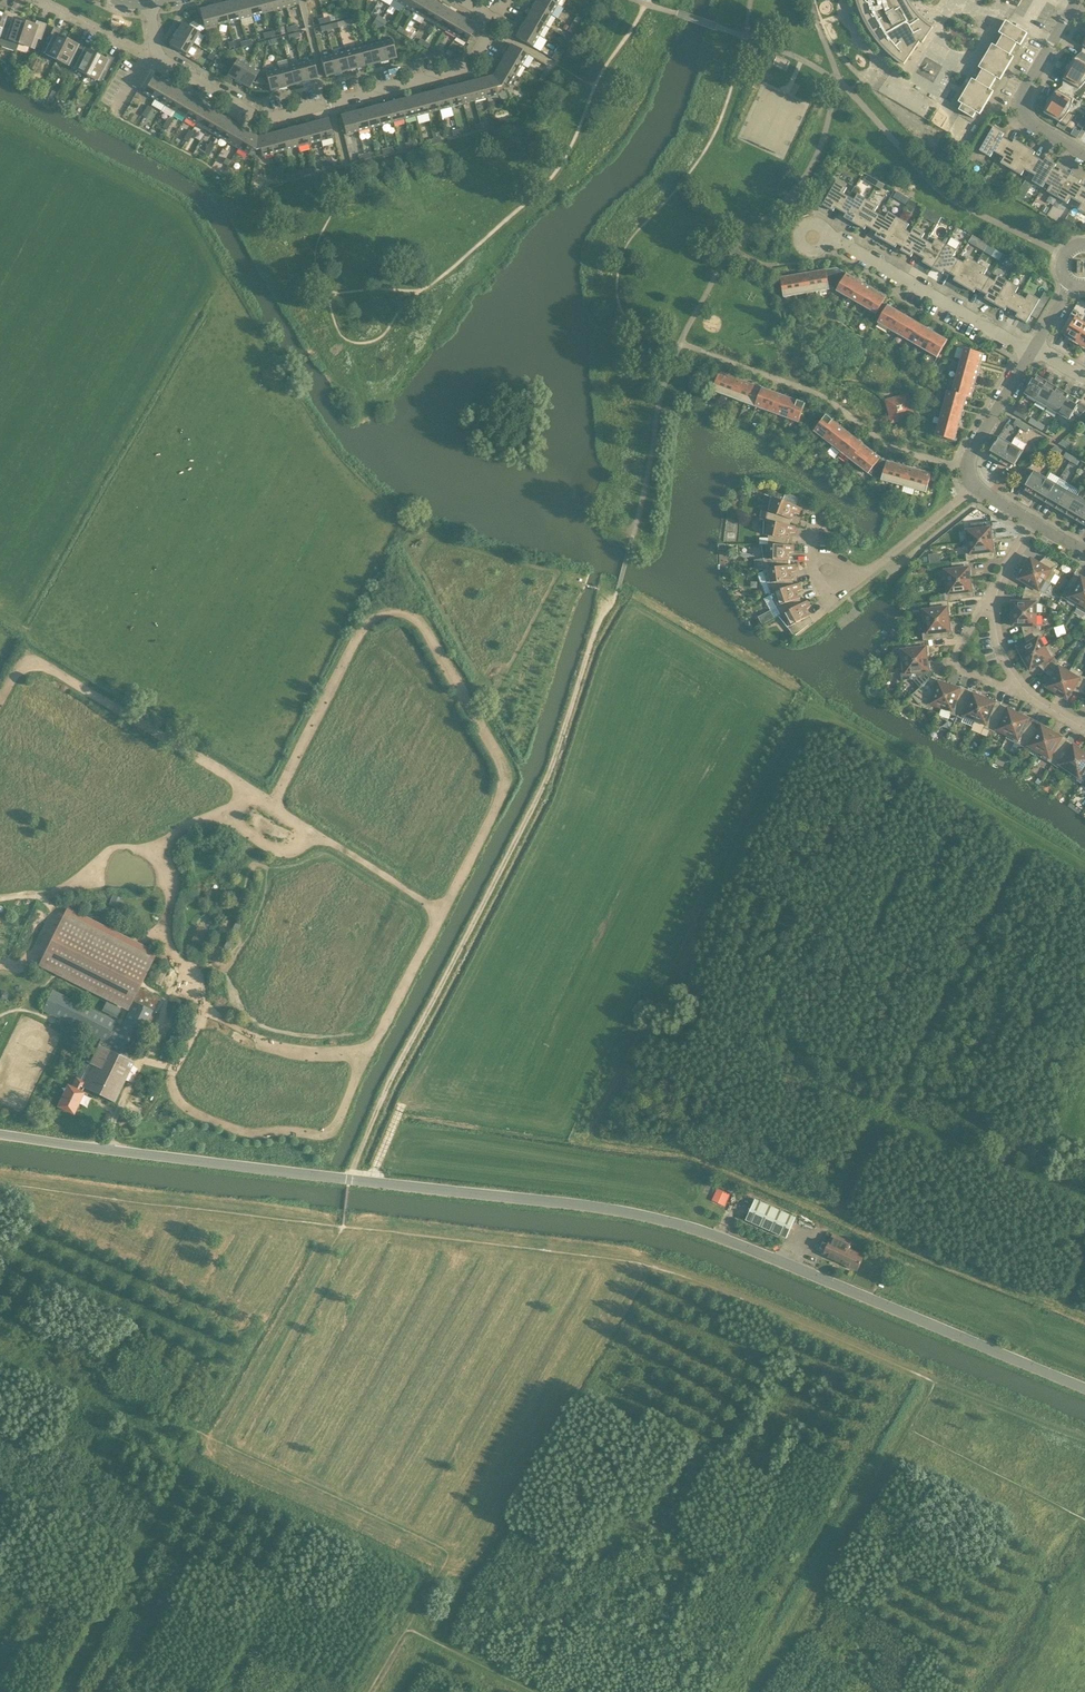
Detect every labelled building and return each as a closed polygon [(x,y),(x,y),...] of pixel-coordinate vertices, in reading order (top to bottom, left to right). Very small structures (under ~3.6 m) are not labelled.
[(240,19),(235,0),(223,3),(228,23),(240,19)] [(235,0),(240,19),(252,16),(247,0),(237,0),(235,0)] [(260,0),(247,0),(252,16),(263,13),(260,0)] [(263,13),(275,10),(272,0),(260,0),(263,13)] [(285,0),(272,0),(275,10),(287,7),(285,0)] [(403,6),(414,12),(421,0),(407,0),(403,6)] [(432,0),(421,0),(414,12),(424,18),(434,1),(432,0)] [(551,15),(557,5),(549,0),(537,0),(534,5),(551,15)] [(860,10),(859,10),(868,25),(867,26),(877,40),(876,41),(889,53),(888,54),(904,65),(920,41),(922,43),(933,27),(922,20),(923,19),(915,12),(916,12),(909,4),(910,3),(908,0),(857,0),(860,10)] [(445,8),(434,1),(424,18),(435,24),(445,8)] [(223,3),(212,7),(217,26),(228,23),(223,3)] [(528,16),(545,26),(551,15),(534,5),(528,16)] [(217,26),(212,7),(199,10),(204,29),(217,26)] [(455,14),(445,8),(435,24),(445,31),(455,14)] [(0,16),(0,44),(1,44),(11,12),(5,10),(3,17),(0,16)] [(18,44),(25,24),(16,21),(18,15),(11,12),(1,44),(0,46),(1,47),(13,51),(15,50),(18,44)] [(466,20),(455,14),(445,31),(456,37),(466,20)] [(522,26),(539,36),(545,26),(528,16),(522,26)] [(476,26),(466,20),(456,37),(466,43),(476,26)] [(34,27),(25,24),(18,44),(35,49),(38,39),(41,40),(46,24),(37,21),(34,27)] [(1020,45),(1027,34),(1006,21),(999,33),(1003,35),(996,47),(992,45),(979,68),(982,70),(976,81),(972,79),(959,102),(962,104),(959,110),(973,118),(976,112),(980,115),(993,92),(990,89),(996,78),(1000,80),(1014,57),(1010,55),(1017,43),(1020,45)] [(176,33),(193,43),(199,33),(182,23),(176,33)] [(515,37),(532,47),(539,36),(522,26),(515,37)] [(56,60),(66,41),(57,37),(60,31),(54,27),(47,42),(46,41),(41,52),(56,60)] [(187,54),(193,43),(176,33),(170,44),(187,54)] [(379,42),(384,61),(396,58),(391,39),(379,42)] [(75,45),(66,41),(56,60),(71,67),(84,43),(78,40),(75,45)] [(368,45),(373,64),(384,61),(379,42),(368,45)] [(71,67),(86,75),(96,56),(87,52),(90,46),(84,43),(71,67)] [(356,49),(361,68),(373,64),(368,45),(356,49)] [(511,45),(504,55),(521,65),(528,54),(511,45)] [(556,60),(560,55),(562,50),(558,47),(552,58),(556,60)] [(344,52),(349,71),(361,68),(356,49),(344,52)] [(333,55),(338,74),(349,71),(344,52),(333,55)] [(1082,53),(1079,59),(1077,57),(1074,59),(1072,62),(1070,64),(1068,67),(1084,77),(1084,55),(1082,53)] [(104,61),(96,56),(86,75),(101,83),(107,72),(106,72),(114,58),(107,55),(104,61)] [(321,58),(326,77),(338,74),(333,55),(321,58)] [(504,55),(498,65),(515,75),(521,65),(504,55)] [(34,58),(29,67),(34,70),(39,61),(34,58)] [(238,82),(248,65),(237,59),(227,76),(238,82)] [(318,79),(313,60),(301,63),(306,82),(318,79)] [(294,85),(306,82),(301,63),(289,66),(294,85)] [(248,65),(238,82),(249,88),(259,71),(248,65)] [(515,75),(498,65),(492,76),(502,88),(506,85),(509,87),(515,75)] [(282,88),(294,85),(289,66),(277,69),(282,88)] [(1068,67),(1067,70),(1065,73),(1064,77),(1063,80),(1066,81),(1063,87),(1074,93),(1082,98),(1084,92),(1084,77),(1068,67)] [(270,91),(282,88),(277,69),(265,72),(270,91)] [(32,79),(34,75),(33,72),(28,70),(26,75),(32,79)] [(143,93),(154,99),(164,82),(153,76),(143,93)] [(492,76),(480,79),(485,98),(498,95),(497,91),(502,88),(492,76)] [(480,79),(469,82),(474,101),(485,98),(480,79)] [(174,88),(164,82),(154,99),(165,105),(174,88)] [(469,82),(457,85),(462,104),(474,101),(469,82)] [(457,85),(445,88),(450,107),(462,104),(457,85)] [(1074,93),(1063,87),(1060,92),(1057,90),(1055,93),(1052,95),(1050,98),(1049,101),(1068,112),(1070,109),(1071,106),(1072,103),(1073,100),(1074,97),(1074,93)] [(185,94),(174,88),(165,105),(175,111),(185,94)] [(445,88),(434,91),(439,110),(450,107),(445,88)] [(434,91),(422,94),(427,113),(439,110),(434,91)] [(195,100),(185,94),(175,111),(185,117),(195,100)] [(422,94),(411,97),(416,116),(427,113),(422,94)] [(411,97),(399,100),(404,119),(416,116),(411,97)] [(206,107),(195,100),(185,117),(196,124),(206,107)] [(399,100),(387,103),(392,122),(404,119),(399,100)] [(1066,115),(1068,112),(1049,101),(1047,104),(1046,107),(1045,110),(1044,113),(1060,123),(1062,120),(1064,118),(1066,115)] [(387,103),(376,106),(381,125),(392,122),(387,103)] [(376,106),(364,109),(369,128),(381,125),(376,106)] [(216,113),(206,107),(196,124),(206,130),(216,113)] [(364,109),(353,112),(358,131),(369,128),(364,109)] [(358,131),(353,112),(341,116),(345,135),(358,131)] [(226,119),(216,113),(206,130),(216,136),(226,119)] [(237,125),(226,119),(216,136),(227,142),(237,125)] [(328,119),(316,122),(321,141),(333,138),(328,119)] [(309,144),(321,141),(316,122),(304,125),(309,144)] [(247,131),(237,125),(227,142),(237,148),(247,131)] [(304,125),(293,128),(298,147),(309,144),(304,125)] [(286,150),(298,147),(293,128),(281,131),(286,150)] [(999,155),(1007,141),(1002,137),(1004,134),(993,128),(980,151),(990,157),(994,151),(999,155)] [(258,137),(247,131),(237,148),(248,155),(250,151),(256,152),(258,137)] [(281,131),(270,134),(275,153),(286,150),(281,131)] [(262,156),(275,153),(270,134),(258,137),(256,152),(261,153),(262,156)] [(1007,141),(999,155),(1004,158),(1001,163),(1011,169),(1025,146),(1024,146),(1014,141),(1013,144),(1007,141)] [(1035,152),(1025,146),(1011,169),(1021,175),(1025,170),(1030,173),(1038,159),(1033,156),(1035,152)] [(1038,159),(1030,173),(1035,176),(1032,182),(1043,188),(1046,182),(1054,168),(1056,165),(1046,158),(1044,162),(1038,159)] [(974,163),(967,159),(963,167),(970,171),(974,163)] [(1059,171),(1054,168),(1046,182),(1051,185),(1047,192),(1057,198),(1071,174),(1070,174),(1070,175),(1060,169),(1059,171)] [(1081,180),(1071,174),(1057,198),(1067,204),(1071,198),(1076,201),(1084,187),(1079,184),(1081,180)] [(885,185),(879,181),(876,186),(882,190),(885,185)] [(841,211),(849,197),(844,194),(847,188),(840,184),(836,182),(823,205),(824,206),(824,205),(834,211),(835,208),(841,211)] [(1004,183),(1001,189),(1005,191),(1006,192),(1009,187),(1004,183)] [(844,218),(854,224),(868,200),(859,195),(860,194),(859,189),(855,187),(849,197),(841,211),(846,214),(844,218)] [(1076,201),(1082,204),(1078,210),(1084,214),(1084,187),(1076,201)] [(910,200),(910,199),(904,196),(903,196),(900,202),(906,206),(910,200)] [(878,206),(868,200),(854,224),(855,224),(865,229),(866,226),(872,229),(880,215),(875,212),(878,206)] [(912,213),(917,204),(910,201),(905,209),(912,213)] [(875,236),(885,242),(899,219),(889,213),(885,218),(880,215),(872,229),(877,233),(875,236)] [(899,219),(885,242),(886,242),(896,247),(898,244),(902,247),(903,248),(911,233),(906,230),(909,225),(899,219)] [(914,227),(911,233),(903,248),(902,247),(900,251),(911,257),(913,254),(918,257),(927,243),(921,239),(925,234),(914,227)] [(969,242),(974,245),(978,239),(973,235),(969,242)] [(922,262),(932,268),(946,245),(943,243),(936,239),(932,246),(927,243),(918,257),(924,260),(922,262)] [(956,251),(946,245),(932,268),(933,269),(933,268),(943,274),(945,271),(950,274),(958,260),(953,257),(956,251)] [(992,257),(996,250),(988,245),(984,251),(984,252),(992,257)] [(953,280),(964,286),(977,263),(967,257),(964,263),(958,260),(950,274),(955,277),(953,280)] [(987,269),(977,263),(964,286),(964,287),(965,286),(974,292),(976,289),(981,292),(989,278),(984,275),(987,269)] [(826,270),(829,289),(833,289),(836,290),(846,274),(837,268),(826,270)] [(826,270),(814,272),(818,292),(829,290),(829,289),(826,270)] [(818,292),(814,272),(803,273),(806,294),(818,292)] [(803,273),(792,275),(795,295),(806,294),(803,273)] [(846,274),(836,290),(836,291),(846,297),(856,279),(846,273),(846,274)] [(795,295),(792,275),(780,277),(784,297),(795,295)] [(984,299),(995,305),(1008,281),(998,275),(995,281),(989,278),(981,292),(986,295),(984,299)] [(856,279),(846,297),(856,303),(866,285),(856,279)] [(1019,287),(1008,281),(995,305),(996,305),(1005,310),(1007,307),(1012,310),(1021,296),(1015,293),(1019,287)] [(866,285),(856,303),(866,308),(876,291),(866,285)] [(876,291),(866,308),(876,314),(886,296),(876,291)] [(1026,299),(1021,296),(1012,310),(1018,313),(1016,317),(1026,323),(1031,315),(1040,300),(1029,294),(1026,299)] [(1037,319),(1046,303),(1040,300),(1031,315),(1037,319)] [(888,329),(898,311),(888,305),(877,323),(888,329)] [(1075,344),(1084,327),(1084,323),(1076,318),(1079,313),(1073,310),(1060,332),(1066,335),(1065,336),(1070,338),(1069,340),(1075,344)] [(908,317),(898,311),(888,329),(897,335),(908,317)] [(918,322),(908,317),(897,335),(907,340),(918,322)] [(927,328),(918,322),(907,340),(917,346),(927,328)] [(1075,344),(1082,347),(1083,346),(1084,347),(1084,327),(1075,344)] [(937,334),(927,328),(917,346),(927,352),(937,334)] [(947,340),(937,334),(927,352),(937,358),(947,340)] [(963,348),(960,360),(980,365),(983,354),(963,348)] [(977,376),(980,365),(960,360),(957,370),(977,376)] [(974,387),(977,376),(957,370),(954,381),(974,387)] [(712,391),(723,395),(731,376),(720,371),(712,391)] [(741,380),(731,376),(723,395),(734,399),(741,380)] [(1024,394),(1036,401),(1046,384),(1037,377),(1035,380),(1033,379),(1024,394)] [(752,384),(741,380),(734,399),(745,403),(752,384)] [(971,398),(974,387),(954,381),(951,392),(967,397),(971,398)] [(752,384),(745,403),(755,407),(762,387),(752,384)] [(1057,389),(1046,384),(1036,401),(1046,407),(1057,389)] [(755,407),(766,411),(773,391),(762,387),(755,407)] [(1046,407),(1057,413),(1067,396),(1057,389),(1046,407)] [(784,395),(773,391),(766,411),(777,415),(784,395)] [(947,391),(944,402),(964,408),(967,397),(951,392),(947,391)] [(794,399),(784,395),(777,415),(787,419),(794,399)] [(890,400),(887,401),(892,421),(906,418),(908,417),(913,416),(907,395),(890,400)] [(1073,413),(1079,416),(1084,411),(1084,406),(1079,403),(1078,405),(1076,404),(1078,401),(1067,396),(1057,413),(1069,420),(1073,413)] [(805,403),(794,399),(787,419),(798,423),(805,403)] [(961,419),(964,408),(944,402),(941,413),(961,419)] [(1013,414),(1024,420),(1027,415),(1016,408),(1013,414)] [(941,413),(938,424),(958,429),(961,419),(941,413)] [(823,439),(836,422),(826,415),(814,431),(823,439)] [(1028,422),(1035,427),(1038,422),(1031,418),(1028,422)] [(1013,424),(1020,428),(1023,423),(1016,419),(1013,424)] [(823,439),(832,446),(845,429),(836,422),(823,439)] [(1038,422),(1035,427),(1042,431),(1045,426),(1038,422)] [(1023,423),(1020,428),(1027,432),(1030,428),(1023,423)] [(958,429),(938,424),(935,435),(955,441),(958,429)] [(854,436),(845,429),(832,446),(841,453),(854,436)] [(841,453),(850,460),(863,443),(854,436),(841,453)] [(990,456),(1001,461),(1011,444),(999,437),(990,452),(992,453),(990,456)] [(1063,440),(1058,444),(1067,449),(1070,444),(1063,440)] [(872,450),(863,443),(850,460),(859,467),(872,450)] [(1023,451),(1011,444),(1001,461),(1011,468),(1013,465),(1014,466),(1023,451)] [(1060,455),(1062,450),(1055,446),(1051,450),(1060,455)] [(872,450),(859,467),(868,474),(868,473),(874,478),(883,460),(881,458),(881,457),(872,450)] [(1063,457),(1070,461),(1072,456),(1066,452),(1063,457)] [(1080,460),(1072,456),(1070,461),(1077,465),(1080,460)] [(883,460),(874,478),(881,480),(893,484),(898,464),(887,460),(887,461),(883,460)] [(909,467),(898,464),(893,484),(904,487),(909,467)] [(920,470),(909,467),(904,487),(914,490),(920,470)] [(1025,490),(1036,495),(1046,478),(1028,468),(1014,479),(1027,487),(1025,490)] [(931,473),(920,470),(914,490),(926,493),(931,473)] [(1056,484),(1046,478),(1036,495),(1046,503),(1056,484)] [(1046,503),(1056,508),(1067,490),(1070,485),(1059,479),(1056,484),(1046,503)] [(1070,485),(1067,490),(1056,508),(1067,514),(1077,496),(1080,491),(1070,485)] [(771,497),(766,520),(789,525),(790,520),(792,520),(794,513),(799,514),(801,508),(766,494),(766,495),(771,497)] [(1078,520),(1084,507),(1084,501),(1077,496),(1067,514),(1078,520)] [(796,526),(789,525),(766,520),(759,519),(759,520),(764,521),(764,534),(767,535),(769,536),(768,545),(787,545),(787,540),(788,540),(790,532),(794,533),(796,526)] [(968,543),(990,540),(991,540),(991,535),(993,535),(991,521),(971,524),(972,530),(967,531),(968,543)] [(991,540),(990,540),(968,543),(969,554),(966,554),(967,561),(970,561),(996,558),(994,544),(992,544),(991,540)] [(762,545),(765,569),(788,566),(787,560),(789,560),(789,552),(794,552),(794,545),(787,545),(768,545),(756,544),(756,545),(762,545)] [(1045,581),(1050,583),(1056,573),(1054,572),(1058,565),(1045,557),(1044,558),(1039,563),(1031,558),(1029,561),(1023,568),(1045,581)] [(971,575),(970,561),(967,561),(952,563),(953,570),(945,571),(947,582),(970,580),(969,575),(971,575)] [(795,565),(788,566),(765,569),(757,570),(758,571),(763,570),(771,593),(793,585),(791,580),(792,580),(791,572),(796,571),(795,565)] [(1039,590),(1045,581),(1023,568),(1020,576),(1019,579),(1027,584),(1024,593),(1040,597),(1042,592),(1039,590)] [(1074,576),(1074,575),(1074,576),(1066,588),(1061,597),(1067,600),(1069,597),(1079,603),(1084,593),(1084,579),(1081,577),(1080,579),(1074,576)] [(945,601),(948,601),(974,598),(972,584),(970,584),(970,580),(947,582),(948,593),(944,594),(945,601)] [(770,594),(781,615),(801,604),(799,599),(800,598),(797,591),(802,589),(799,583),(793,585),(771,593),(764,595),(764,596),(770,594)] [(1040,597),(1024,593),(1022,602),(1012,602),(1012,605),(1010,614),(1036,614),(1036,603),(1039,603),(1040,597)] [(1079,603),(1076,608),(1084,613),(1084,593),(1079,603)] [(807,601),(801,604),(781,615),(774,619),(774,620),(779,617),(795,636),(813,621),(809,617),(810,616),(806,609),(810,607),(807,601)] [(948,601),(945,601),(930,603),(931,609),(924,610),(925,622),(948,619),(948,615),(950,615),(948,601)] [(1024,635),(1040,631),(1039,625),(1036,625),(1036,614),(1010,614),(1012,623),(1012,626),(1021,626),(1024,635)] [(923,634),(924,641),(927,641),(952,637),(951,624),(949,624),(948,619),(925,622),(926,633),(923,634)] [(1042,637),(1040,631),(1024,635),(1026,645),(1018,649),(1020,652),(1022,661),(1044,648),(1039,638),(1042,637)] [(928,654),(927,641),(924,641),(908,643),(909,649),(902,650),(903,662),(927,659),(926,655),(928,654)] [(1049,645),(1044,648),(1022,661),(1028,667),(1030,670),(1038,665),(1045,672),(1057,660),(1053,656),(1055,655),(1049,645)] [(920,688),(934,675),(930,671),(929,664),(927,664),(927,659),(903,662),(905,673),(901,673),(902,681),(913,679),(920,688)] [(1056,695),(1069,672),(1059,667),(1061,664),(1057,660),(1045,672),(1051,679),(1047,687),(1049,688),(1056,695)] [(1069,672),(1056,695),(1065,697),(1067,699),(1072,691),(1081,694),(1084,682),(1084,677),(1081,676),(1082,674),(1072,668),(1069,672)] [(934,675),(920,688),(911,695),(919,704),(930,708),(931,704),(941,708),(949,685),(944,684),(945,682),(938,680),(934,675)] [(957,717),(961,706),(967,689),(954,685),(953,687),(949,685),(941,708),(952,711),(951,714),(957,717)] [(984,698),(980,697),(980,695),(967,689),(961,706),(957,717),(963,719),(965,716),(975,720),(984,698)] [(984,728),(990,731),(1002,704),(989,698),(988,700),(984,698),(975,720),(985,724),(984,728)] [(998,730),(1008,735),(1017,716),(1018,714),(1014,712),(1015,710),(1002,704),(990,731),(996,733),(998,730)] [(1018,714),(1017,716),(1008,735),(1018,740),(1016,743),(1022,746),(1036,720),(1023,714),(1022,716),(1018,714)] [(1047,729),(1048,728),(1036,720),(1022,746),(1028,750),(1030,746),(1039,752),(1051,732),(1047,729)] [(1052,764),(1068,739),(1056,732),(1055,734),(1051,732),(1039,752),(1049,758),(1047,761),(1052,764)] [(1083,752),(1079,749),(1080,748),(1068,739),(1052,764),(1058,768),(1060,765),(1069,771),(1083,752)] [(1069,771),(1079,778),(1076,781),(1082,784),(1084,780),(1084,753),(1083,752),(1069,771)] [(197,925),(191,939),(203,945),(210,930),(197,925)] [(128,1059),(158,1000),(139,991),(114,1042),(112,1041),(112,1040),(108,1038),(116,1021),(52,990),(42,1010),(103,1040),(83,1081),(76,1077),(71,1088),(68,1086),(58,1106),(73,1113),(82,1093),(81,1093),(84,1088),(114,1102),(134,1062),(128,1059)] [(102,1010),(117,1017),(121,1008),(106,1001),(102,1010)] [(709,1183),(733,1194),(736,1188),(711,1177),(708,1182),(709,1183)] [(729,1194),(718,1189),(714,1196),(726,1202),(729,1194)] [(756,1199),(746,1219),(787,1238),(796,1217),(756,1199)] [(858,1270),(864,1256),(849,1249),(851,1243),(832,1234),(823,1254),(858,1270)]
